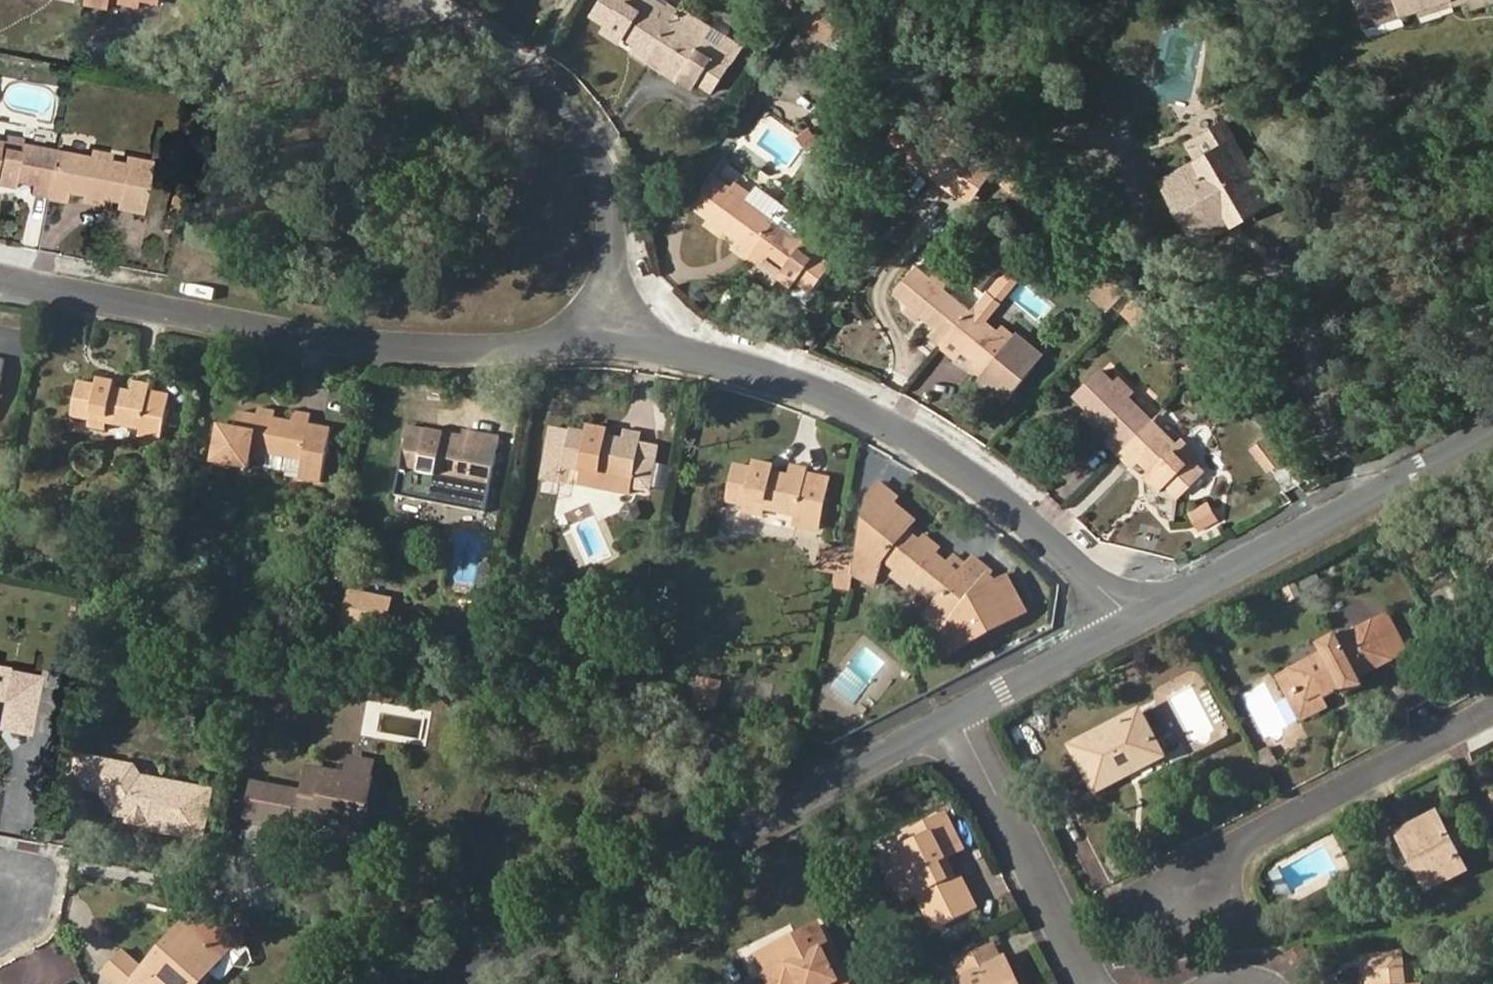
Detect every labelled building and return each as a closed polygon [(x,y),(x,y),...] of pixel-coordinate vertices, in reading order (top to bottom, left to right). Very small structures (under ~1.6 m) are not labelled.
[(160,5),(161,0),(123,0),(122,4),(140,8),(141,2),(160,5)] [(675,23),(645,4),(648,0),(605,0),(594,15),(609,26),(607,30),(620,40),(625,35),(639,45),(634,53),(649,63),(675,23)] [(798,14),(808,0),(778,0),(798,14)] [(1360,9),(1388,0),(1357,0),(1360,9)] [(1405,13),(1401,0),(1388,0),(1360,9),(1365,26),(1405,13)] [(1405,13),(1445,0),(1401,0),(1405,13)] [(714,94),(735,61),(719,51),(722,46),(708,36),(703,42),(675,23),(649,63),(662,72),(668,63),(684,73),(680,79),(695,89),(699,84),(714,94)] [(662,72),(677,82),(680,79),(684,73),(668,63),(662,72)] [(1203,160),(1168,180),(1189,217),(1222,197),(1236,221),(1270,200),(1226,123),(1194,141),(1203,160)] [(913,157),(938,176),(961,144),(936,126),(913,157)] [(34,196),(51,198),(60,151),(24,144),(26,137),(9,134),(8,140),(0,139),(0,178),(0,179),(0,185),(16,188),(17,181),(36,184),(34,196)] [(938,176),(962,194),(986,163),(961,144),(938,176)] [(134,210),(157,214),(167,163),(144,159),(143,166),(112,160),(114,153),(95,150),(93,157),(60,151),(51,198),(67,201),(69,192),(86,194),(86,202),(104,205),(105,198),(123,202),(124,196),(136,198),(134,210)] [(741,240),(736,247),(749,258),(778,219),(750,198),(754,193),(740,183),(735,187),(721,176),(697,208),(712,219),(708,224),(722,234),(726,229),(741,240)] [(1202,239),(1236,221),(1222,197),(1189,217),(1202,239)] [(812,292),(834,261),(821,251),(825,246),(810,234),(806,239),(778,219),(749,258),(763,269),(769,261),(783,271),(779,276),(794,287),(798,282),(812,292)] [(930,335),(944,347),(974,309),(947,287),(950,282),(938,271),(933,275),(919,264),(895,293),(909,305),(906,310),(918,321),(923,317),(935,328),(930,335)] [(1141,325),(1153,313),(1136,296),(1124,309),(1141,325)] [(1004,384),(1029,355),(1016,343),(1019,339),(1005,328),(1001,332),(974,309),(944,347),(956,357),(963,351),(976,361),(973,366),(987,378),(991,374),(1004,384)] [(1109,442),(1121,453),(1154,419),(1130,395),(1134,390),(1121,376),(1116,382),(1104,370),(1078,397),(1090,409),(1086,413),(1099,426),(1103,422),(1116,434),(1109,442)] [(99,376),(98,383),(80,380),(73,417),(91,421),(90,427),(107,431),(107,425),(142,431),(141,437),(163,442),(172,393),(151,389),(152,383),(135,379),(133,389),(116,386),(117,380),(99,376)] [(237,429),(220,426),(214,460),(248,468),(250,457),(268,461),(269,454),(277,456),(305,461),(302,479),(323,483),(334,428),(312,424),(313,414),(295,410),(294,420),(276,417),(278,410),(260,407),(259,413),(241,410),(237,429)] [(1193,456),(1197,452),(1184,439),(1180,443),(1154,419),(1121,453),(1133,466),(1140,458),(1153,470),(1148,475),(1161,487),(1166,483),(1180,495),(1206,469),(1193,456)] [(590,425),(589,431),(571,428),(564,468),(581,472),(580,479),(597,483),(599,476),(634,482),(643,433),(626,429),(624,437),(607,434),(608,429),(590,425)] [(428,428),(427,434),(409,431),(402,469),(420,472),(419,480),(434,483),(433,491),(468,498),(471,483),(493,487),(502,440),(464,433),(462,442),(444,438),(445,431),(428,428)] [(294,469),(293,477),(302,479),(305,461),(277,456),(276,465),(294,469)] [(755,461),(754,467),(737,464),(730,502),(746,505),(745,512),(762,515),(764,509),(799,515),(798,526),(819,530),(829,477),(808,473),(808,469),(792,466),(790,475),(771,471),(772,464),(755,461)] [(897,497),(874,479),(861,555),(884,558),(899,569),(894,575),(909,587),(914,581),(940,603),(935,609),(952,624),(995,575),(977,559),(970,567),(956,556),(949,563),(937,553),(941,548),(926,535),(922,540),(909,529),(916,520),(894,502),(897,497)] [(1200,528),(1221,519),(1213,500),(1192,508),(1200,528)] [(823,547),(820,570),(835,573),(840,550),(823,547)] [(835,573),(852,576),(856,553),(840,550),(835,573)] [(347,587),(344,622),(390,627),(393,592),(347,587)] [(945,632),(952,624),(935,609),(927,617),(945,632)] [(1395,659),(1409,651),(1389,615),(1375,622),(1395,659)] [(1318,644),(1323,654),(1280,674),(1289,692),(1301,687),(1308,702),(1325,694),(1326,698),(1342,689),(1346,696),(1366,686),(1361,675),(1395,659),(1375,622),(1342,639),(1339,635),(1318,644)] [(417,633),(401,630),(399,644),(414,647),(417,633)] [(28,716),(36,671),(2,665),(2,661),(0,661),(0,711),(28,716)] [(696,674),(693,703),(722,706),(724,676),(696,674)] [(1304,719),(1331,706),(1326,698),(1325,694),(1308,702),(1301,687),(1289,692),(1304,719)] [(26,724),(28,716),(0,711),(0,719),(26,724)] [(1159,748),(1141,713),(1074,747),(1097,790),(1131,773),(1127,765),(1159,748)] [(1270,747),(1260,752),(1263,758),(1273,753),(1270,747)] [(1131,773),(1163,756),(1159,748),(1127,765),(1131,773)] [(1268,768),(1278,762),(1273,753),(1263,758),(1268,768)] [(80,755),(75,784),(90,787),(95,757),(80,755)] [(135,765),(95,757),(90,787),(101,789),(117,814),(128,816),(137,812),(147,814),(146,819),(154,820),(153,827),(203,837),(212,789),(141,776),(135,765)] [(325,767),(308,764),(306,777),(322,780),(325,767)] [(304,790),(269,783),(263,816),(316,825),(317,818),(320,803),(329,804),(327,820),(363,826),(365,810),(369,810),(370,803),(368,803),(372,776),(325,767),(322,780),(306,777),(304,790)] [(254,781),(248,813),(263,816),(269,783),(254,781)] [(327,820),(329,804),(320,803),(317,818),(327,820)] [(900,839),(905,848),(884,858),(895,880),(911,873),(920,891),(936,923),(976,903),(955,873),(952,868),(944,872),(936,855),(944,851),(960,844),(941,806),(908,822),(913,833),(900,839)] [(1466,868),(1438,816),(1401,834),(1415,860),(1423,856),(1437,882),(1466,868)] [(369,837),(369,832),(368,829),(363,826),(327,820),(325,833),(347,837),(347,841),(357,843),(363,843),(366,842),(369,837)] [(900,839),(879,850),(884,858),(905,848),(900,839)] [(952,868),(944,851),(936,855),(944,872),(952,868)] [(1415,860),(1429,887),(1437,882),(1423,856),(1415,860)] [(895,880),(905,898),(920,891),(911,873),(895,880)] [(123,958),(105,980),(111,983),(194,983),(205,970),(210,974),(220,981),(224,982),(234,967),(247,969),(253,961),(249,949),(238,940),(236,942),(209,919),(201,929),(189,919),(143,975),(123,958)] [(768,968),(763,971),(769,983),(826,983),(827,983),(848,983),(834,956),(828,959),(819,942),(825,939),(815,919),(758,947),(768,968)] [(834,956),(825,939),(819,942),(828,959),(834,956)] [(995,944),(957,961),(964,975),(958,978),(961,983),(1014,983),(1011,977),(1015,975),(1006,956),(1001,957),(995,944)] [(1296,964),(1313,956),(1307,945),(1302,945),(1288,947),(1296,964)] [(758,947),(752,950),(763,971),(768,968),(758,947)] [(1404,950),(1369,954),(1371,969),(1373,983),(1416,983),(1416,982),(1414,982),(1407,983),(1405,968),(1404,950)] [(1414,982),(1412,968),(1405,968),(1407,983),(1414,982)] [(210,974),(205,970),(194,983),(202,983),(210,974)] [(1015,975),(1011,977),(1014,983),(1020,983),(1015,975)]
